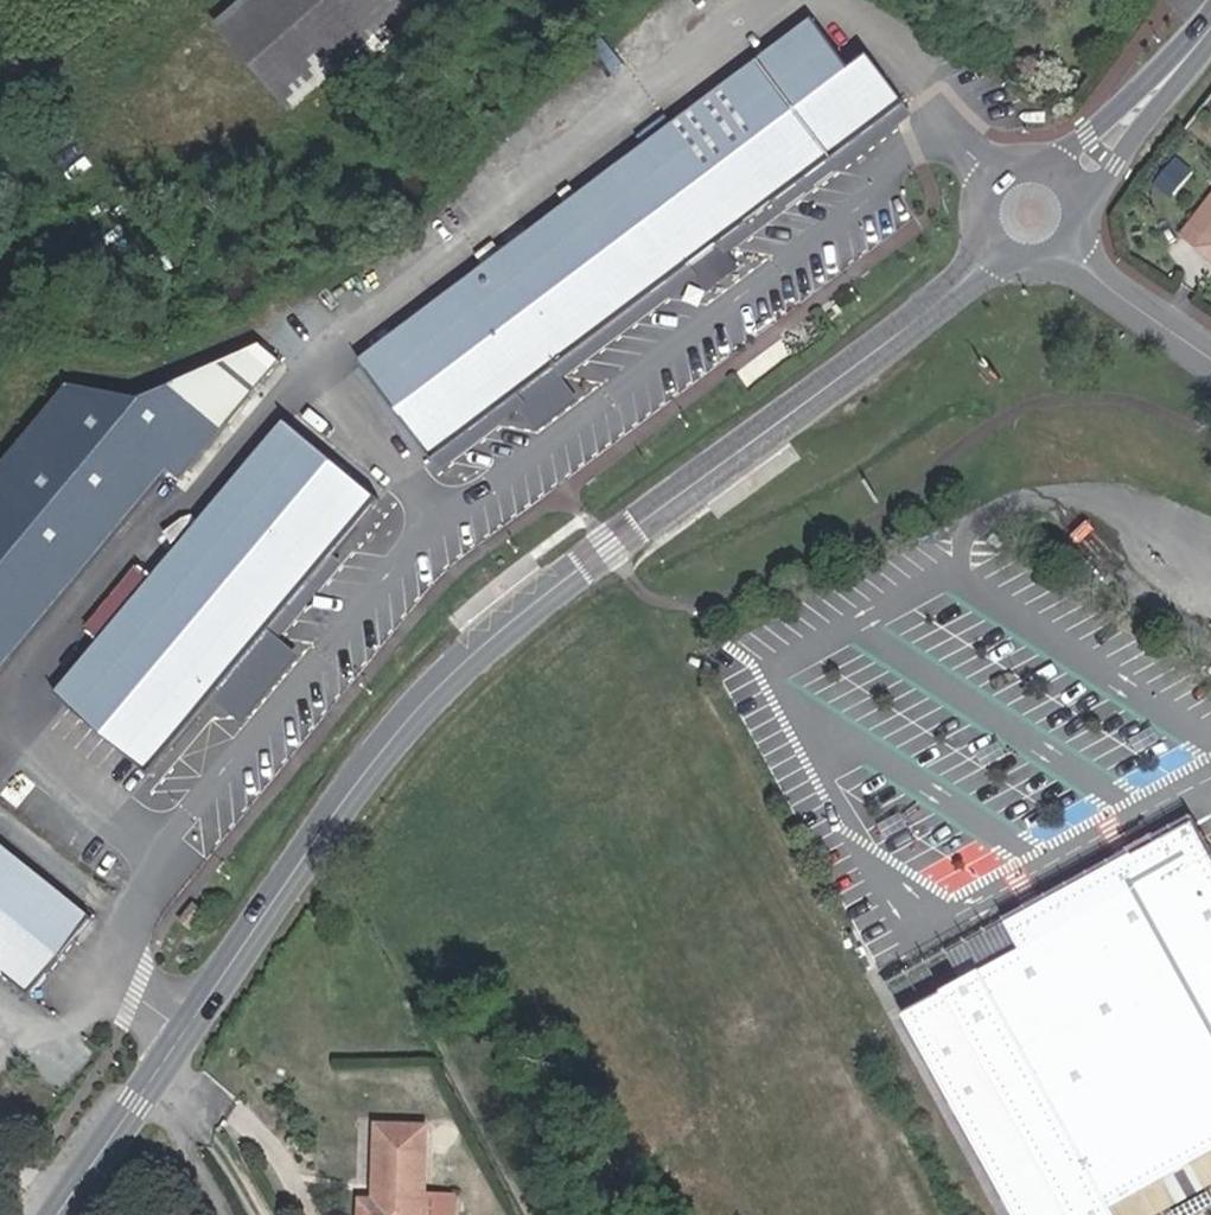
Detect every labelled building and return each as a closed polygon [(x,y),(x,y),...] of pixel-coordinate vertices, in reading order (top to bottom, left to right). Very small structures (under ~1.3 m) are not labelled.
[(418,0),(246,0),(218,24),(293,109),(418,0)] [(814,21),(361,362),(434,459),(684,270),(702,295),(735,269),(717,245),(904,105),(867,56),(850,69),(814,21)] [(1210,229),(1210,198),(1182,234),(1198,246),(1210,229)] [(1198,246),(1210,257),(1210,229),(1198,246)] [(0,469),(0,672),(170,470),(181,481),(281,362),(262,346),(142,400),(70,385),(0,469)] [(104,642),(59,696),(150,775),(380,501),(288,423),(154,582),(138,568),(87,628),(104,642)] [(903,1014),(1013,1214),(1156,1214),(1209,1186),(1196,1162),(1210,1154),(1210,853),(1194,821),(1113,866),(1124,885),(1049,926),(1046,921),(1014,938),(1021,949),(903,1014)] [(31,996),(94,918),(0,842),(0,971),(31,996)] [(1113,866),(1008,924),(1014,938),(1046,921),(1049,926),(1124,885),(1113,866)] [(1003,936),(980,948),(987,961),(1009,949),(1003,936)] [(426,1127),(377,1125),(375,1201),(362,1200),(361,1214),(453,1214),(454,1197),(425,1195),(426,1127)] [(1209,1186),(1210,1185),(1210,1154),(1196,1162),(1209,1186)]
